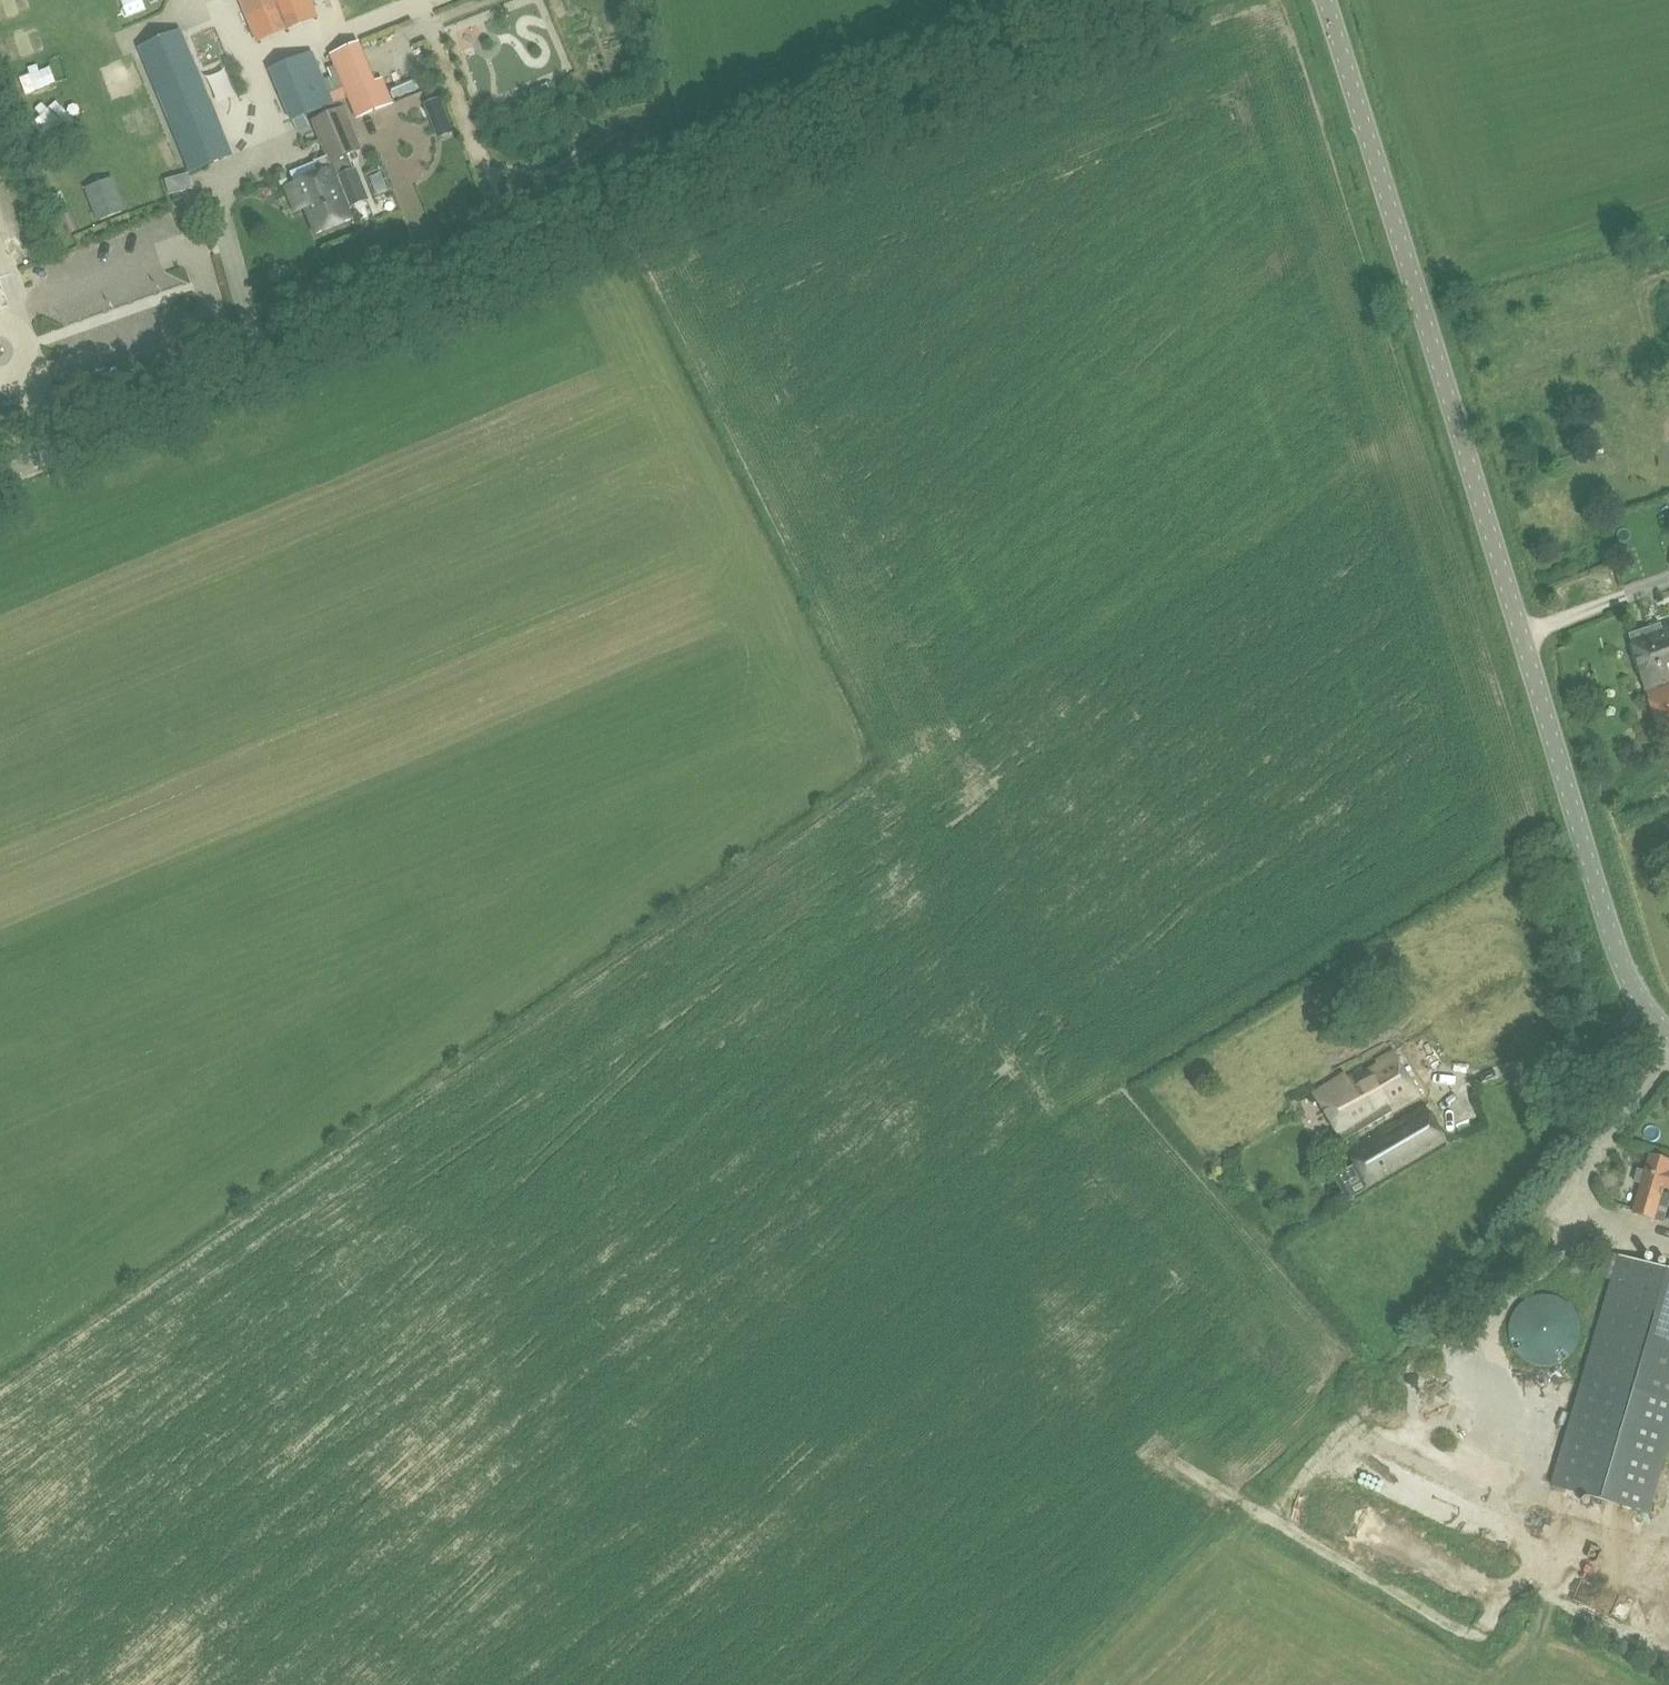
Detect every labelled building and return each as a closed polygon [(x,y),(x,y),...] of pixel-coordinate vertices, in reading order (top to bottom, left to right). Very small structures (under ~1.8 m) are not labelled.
[(297,0),(240,0),(249,20),(297,0)] [(190,172),(224,158),(174,35),(139,49),(190,172)] [(378,66),(398,57),(389,37),(369,46),(378,66)] [(86,49),(94,67),(105,63),(97,45),(86,49)] [(356,45),(332,55),(357,117),(391,103),(381,80),(372,84),(356,45)] [(271,70),(292,121),(333,103),(313,54),(271,70)] [(417,64),(385,78),(390,89),(422,75),(417,64)] [(431,116),(446,110),(441,98),(426,104),(431,116)] [(40,132),(55,116),(41,102),(25,119),(40,132)] [(315,121),(329,156),(326,157),(328,161),(359,149),(344,109),(315,121)] [(351,217),(347,207),(367,199),(355,170),(354,171),(347,153),(328,161),(326,157),(315,161),(320,173),(286,187),(295,211),(306,206),(316,231),(351,217)] [(276,169),(274,174),(276,179),(281,181),(285,179),(287,174),(286,170),(281,167),(276,169)] [(1659,733),(1668,729),(1668,621),(1628,634),(1659,733)] [(1314,1093),(1342,1140),(1418,1095),(1395,1055),(1349,1081),(1345,1075),(1314,1093)] [(1345,1150),(1370,1190),(1448,1144),(1424,1104),(1345,1150)] [(1664,1186),(1668,1172),(1668,1166),(1668,1160),(1650,1154),(1645,1170),(1639,1169),(1635,1180),(1641,1182),(1633,1212),(1654,1218),(1664,1186)] [(1648,1514),(1668,1441),(1668,1271),(1619,1255),(1584,1371),(1552,1486),(1648,1514)]
